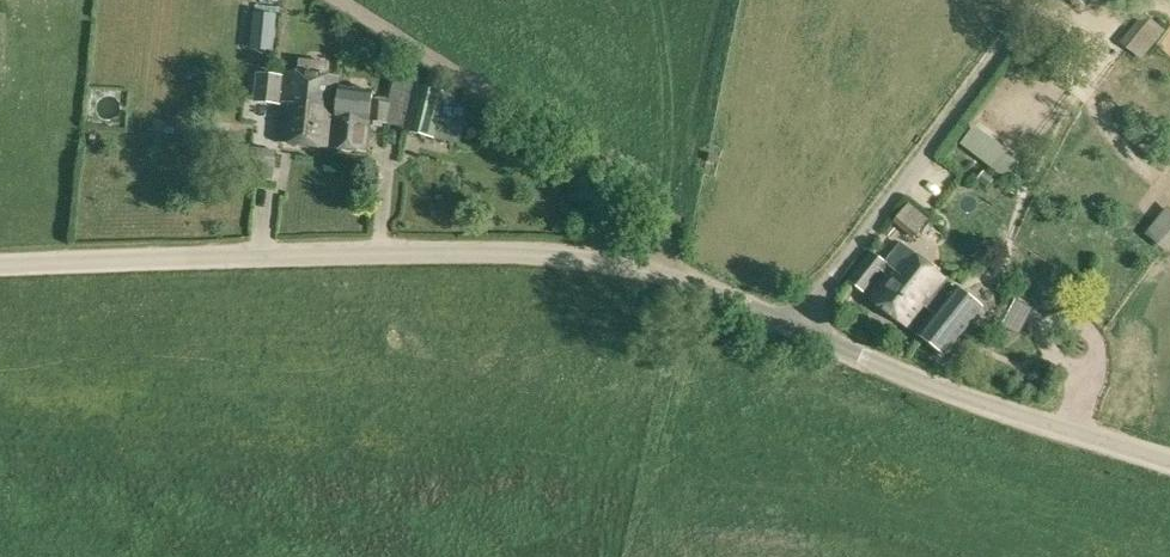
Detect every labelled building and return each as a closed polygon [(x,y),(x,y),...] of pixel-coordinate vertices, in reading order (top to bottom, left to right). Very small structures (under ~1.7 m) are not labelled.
[(253,11),(252,25),(274,27),(275,13),(253,11)] [(1123,66),(1148,33),(1130,19),(1104,52),(1123,66)] [(334,123),(331,149),(366,153),(371,112),(373,93),(338,89),(340,77),(286,71),(284,94),(303,97),(303,99),(322,101),(319,122),(334,123)] [(385,122),(406,128),(405,131),(446,142),(458,95),(419,85),(421,78),(397,72),(385,122)] [(278,143),(331,149),(334,123),(319,122),(322,101),(303,99),(303,97),(284,94),(281,94),(283,80),(259,77),(256,103),(282,106),(278,143)] [(248,178),(274,181),(277,150),(264,148),(262,164),(250,162),(248,178)] [(993,179),(984,171),(978,179),(987,186),(993,179)] [(1141,241),(1162,260),(1169,251),(1169,209),(1141,241)] [(850,281),(865,293),(881,272),(886,275),(868,298),(910,330),(931,302),(939,307),(918,335),(945,355),(981,307),(955,286),(949,293),(945,290),(951,282),(901,244),(886,264),(872,252),(850,281)] [(1020,334),(1033,309),(1016,300),(1003,325),(1020,334)]
